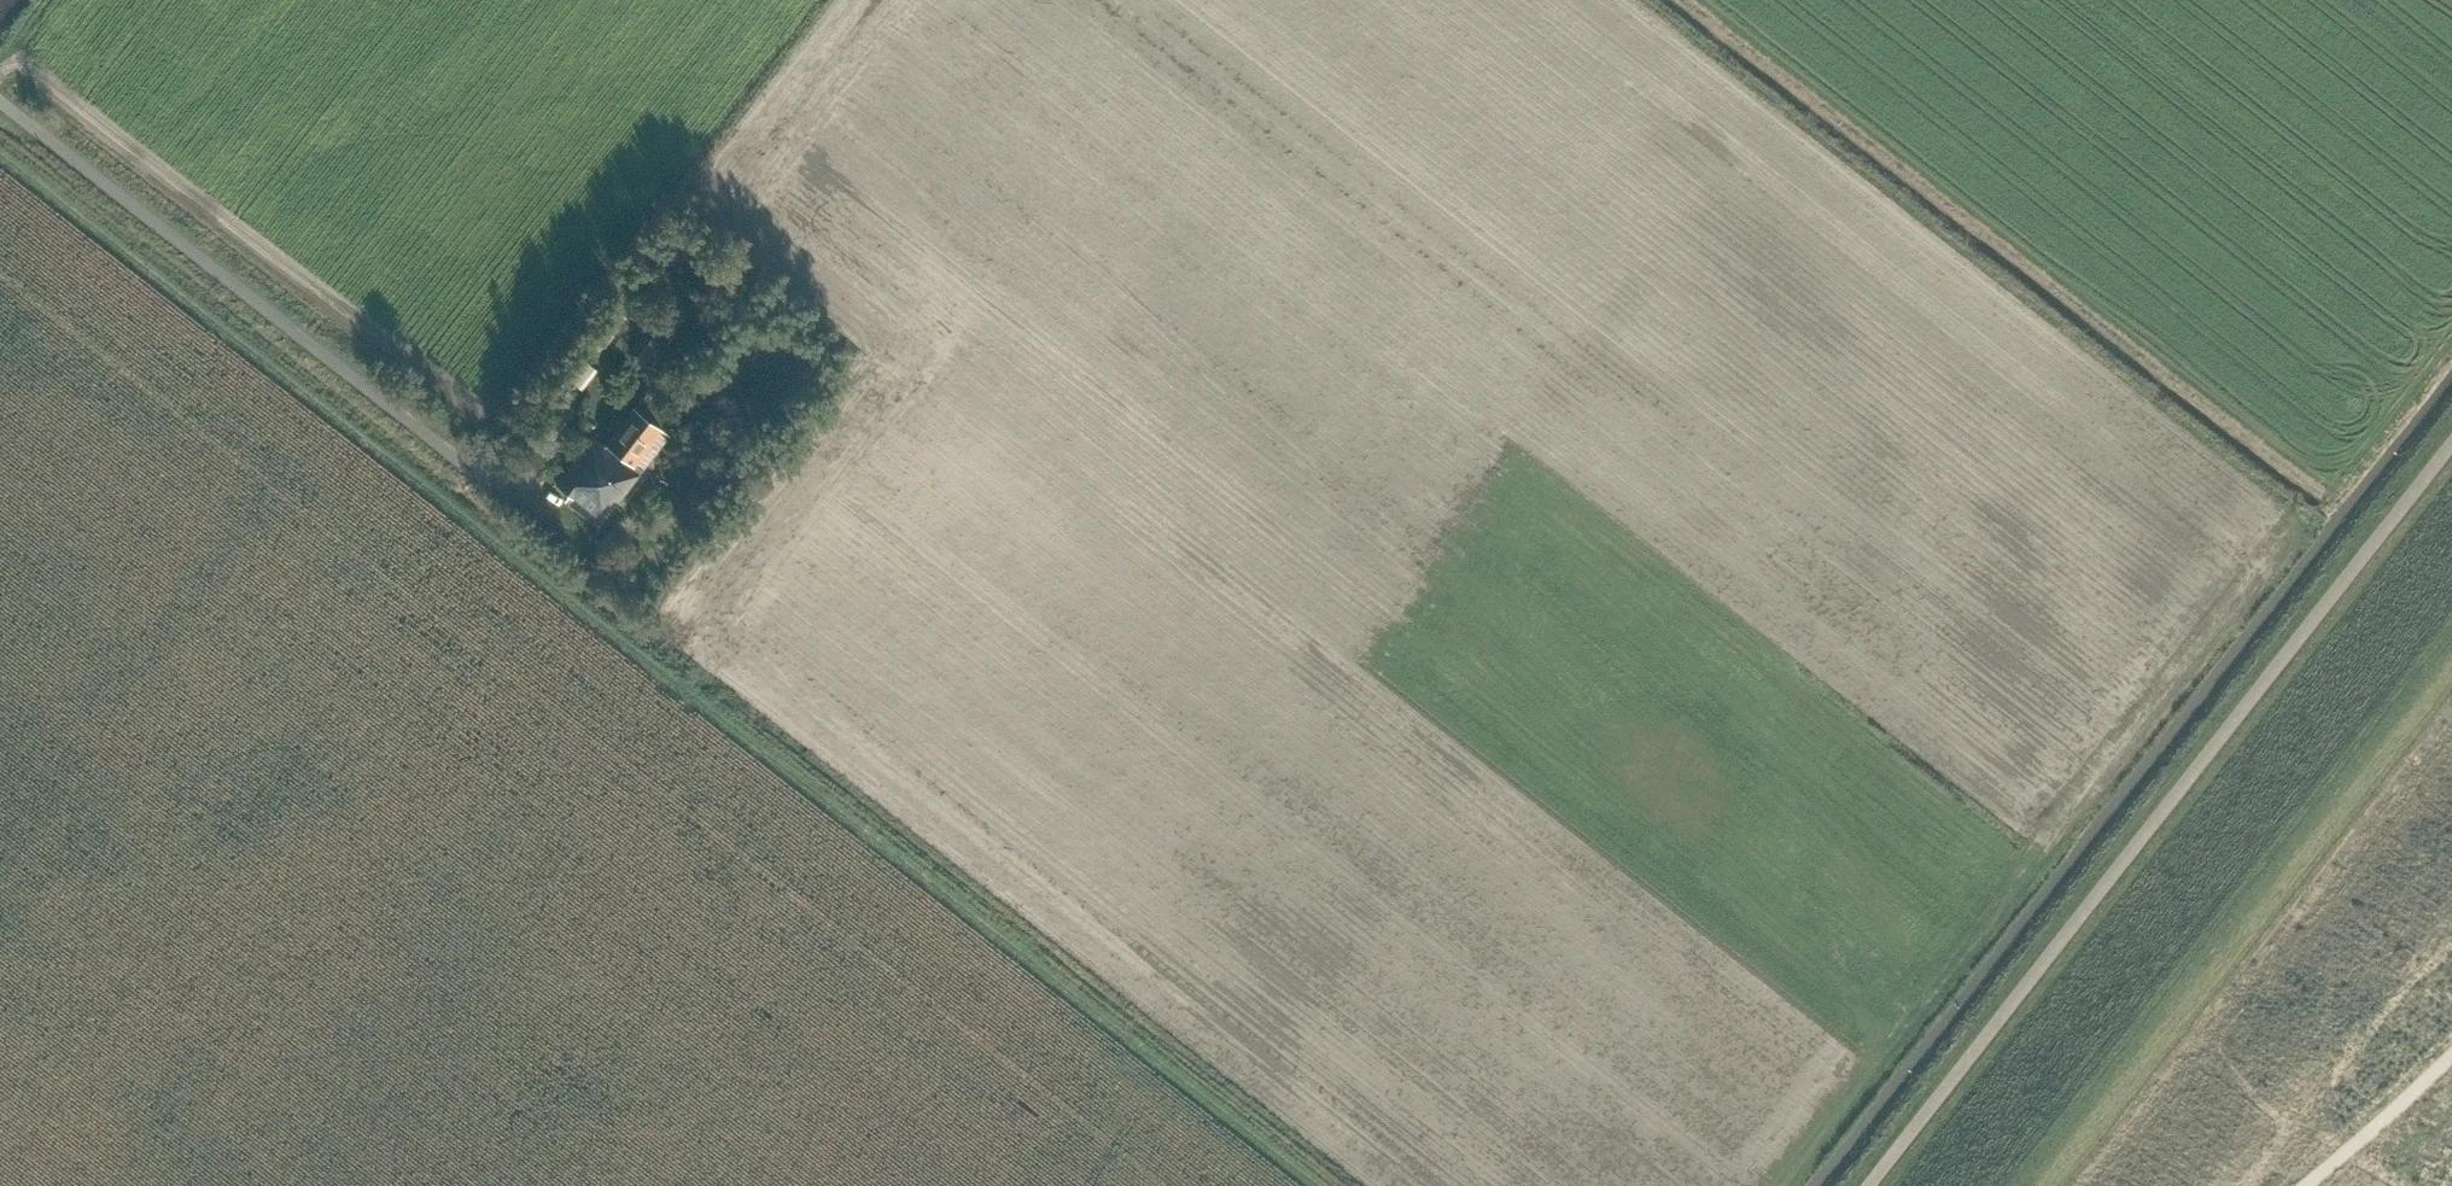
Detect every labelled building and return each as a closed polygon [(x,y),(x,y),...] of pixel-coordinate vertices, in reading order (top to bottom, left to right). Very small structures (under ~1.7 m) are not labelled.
[(642,399),(606,444),(631,464),(651,439),(658,445),(665,435),(659,430),(667,418),(642,399)] [(593,439),(558,484),(572,494),(571,497),(601,521),(637,474),(593,439)]
